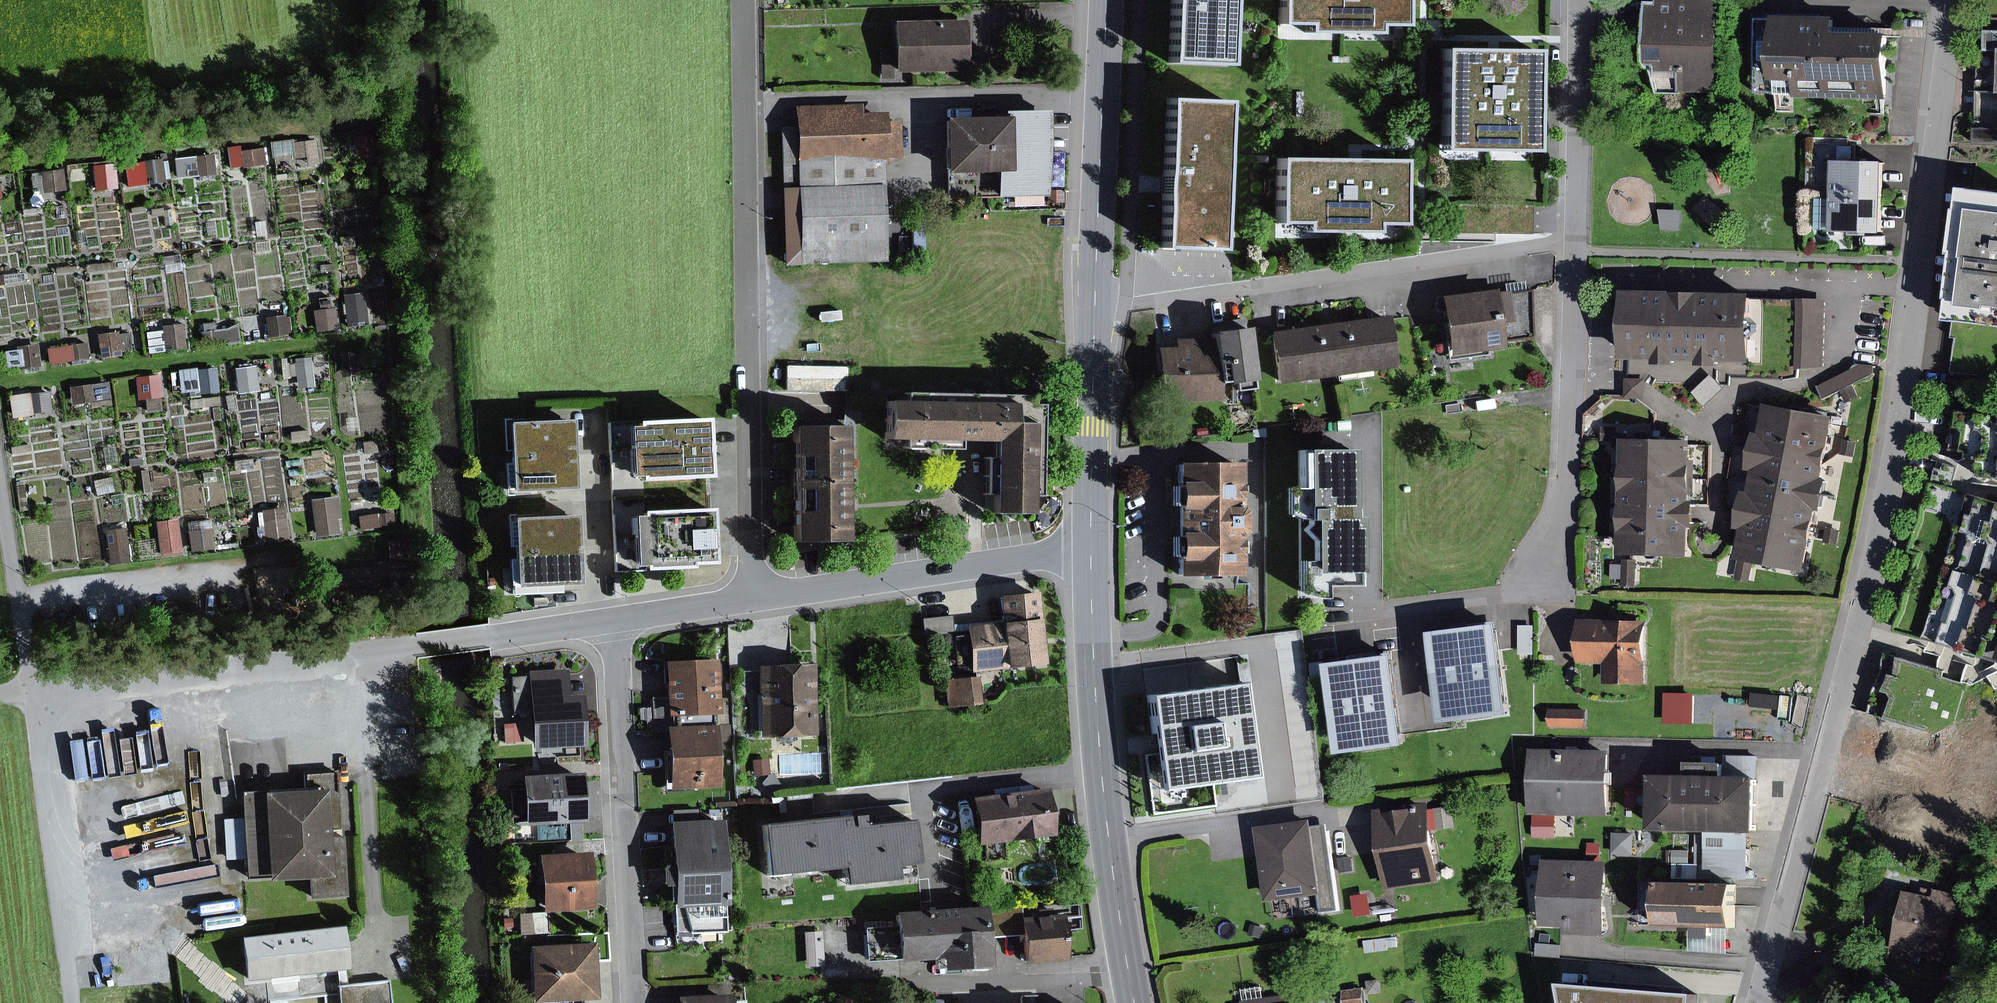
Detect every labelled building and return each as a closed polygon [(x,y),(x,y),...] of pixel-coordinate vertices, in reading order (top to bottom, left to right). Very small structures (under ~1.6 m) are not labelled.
[(1169,61),(1232,63),(1234,0),(1171,0),(1169,61)] [(1280,24),(1408,27),(1408,0),(1280,0),(1280,24)] [(1716,6),(1717,0),(1663,0),(1663,4),(1653,3),(1651,62),(1665,62),(1666,72),(1691,69),(1691,89),(1725,88),(1725,52),(1727,7),(1716,6)] [(1897,30),(1845,30),(1845,14),(1785,14),(1784,75),(1805,75),(1805,97),(1896,97),(1897,30)] [(969,18),(897,20),(899,66),(970,64),(969,18)] [(1494,49),(1450,49),(1451,157),(1545,156),(1544,48),(1494,49)] [(1228,98),(1166,95),(1161,247),(1223,249),(1228,98)] [(906,121),(886,121),(886,110),(868,110),(868,101),(802,101),(802,123),(785,123),(789,218),(806,217),(806,257),(886,257),(886,152),(906,153),(906,121)] [(948,172),(1001,172),(1001,211),(1052,211),(1052,107),(1007,107),(1007,117),(948,116),(948,172)] [(1981,125),(1980,141),(1996,142),(1996,125),(1981,125)] [(298,139),(279,140),(280,156),(299,155),(300,164),(324,162),(323,137),(298,139)] [(242,143),(233,145),(236,165),(272,160),(269,145),(243,150),(242,143)] [(219,152),(190,155),(192,174),(221,172),(219,152)] [(167,156),(129,161),(132,185),(170,180),(167,156)] [(1282,159),(1280,232),(1406,235),(1408,161),(1352,160),(1282,159)] [(1840,159),(1839,197),(1888,198),(1889,160),(1840,159)] [(121,163),(99,165),(101,188),(123,187),(121,163)] [(69,168),(46,170),(47,186),(70,185),(69,168)] [(1971,186),(1954,318),(1996,324),(1996,189),(1971,186)] [(1888,230),(1888,198),(1839,197),(1826,197),(1825,228),(1837,228),(1837,229),(1888,230)] [(1505,342),(1504,336),(1519,333),(1510,284),(1495,287),(1495,285),(1442,295),(1453,352),(1505,342)] [(1761,293),(1631,291),(1629,359),(1759,362),(1761,293)] [(1832,297),(1802,294),(1795,359),(1826,362),(1832,297)] [(339,305),(315,308),(319,330),(343,327),(339,305)] [(371,306),(348,309),(351,330),(374,327),(371,306)] [(1392,309),(1334,317),(1342,371),(1399,363),(1392,309)] [(292,312),(271,315),(274,336),(295,333),(292,312)] [(1334,317),(1274,325),(1281,379),(1342,371),(1334,317)] [(202,329),(204,347),(244,341),(241,322),(222,324),(221,318),(204,320),(205,328),(202,329)] [(1215,325),(1216,333),(1220,356),(1224,356),(1226,376),(1255,373),(1248,321),(1215,325)] [(189,322),(169,324),(172,350),(192,347),(189,322)] [(126,351),(125,349),(135,348),(134,331),(124,332),(123,328),(101,330),(103,354),(126,351)] [(1221,393),(1221,365),(1220,356),(1216,333),(1181,332),(1180,340),(1162,340),(1161,386),(1179,386),(1179,392),(1221,393)] [(166,333),(152,334),(154,351),(168,350),(166,333)] [(43,340),(22,343),(26,365),(46,362),(43,340)] [(90,342),(73,345),(77,362),(94,358),(90,342)] [(358,348),(344,350),(347,374),(361,373),(358,348)] [(316,355),(298,356),(301,387),(319,385),(316,355)] [(208,363),(183,366),(185,389),(210,386),(208,363)] [(262,363),(241,365),(243,390),(265,388),(262,363)] [(1859,365),(1824,383),(1830,395),(1876,374),(1874,366),(1859,365)] [(167,374),(146,376),(149,405),(170,403),(167,374)] [(112,379),(77,385),(80,402),(115,396),(112,379)] [(1645,381),(1628,381),(1628,398),(1645,398),(1645,381)] [(56,387),(14,394),(17,414),(59,408),(56,387)] [(1757,578),(1761,557),(1810,566),(1841,412),(1771,398),(1739,556),(1746,557),(1742,575),(1757,578)] [(1015,402),(887,399),(886,435),(993,438),(990,516),(1031,518),(1035,423),(1015,422),(1015,402)] [(1987,457),(1985,472),(1996,473),(1996,416),(1979,414),(1974,455),(1987,457)] [(1625,418),(1610,418),(1610,434),(1626,434),(1625,418)] [(708,419),(628,423),(631,480),(711,477),(708,419)] [(852,421),(795,421),(796,549),(853,548),(852,421)] [(501,423),(502,458),(571,457),(571,422),(501,423)] [(1863,434),(1852,433),(1849,452),(1861,453),(1863,434)] [(1700,435),(1630,434),(1627,551),(1697,553),(1700,435)] [(1314,517),(1315,566),(1364,566),(1364,510),(1357,510),(1359,444),(1300,443),(1299,517),(1314,517)] [(572,491),(571,457),(502,458),(502,492),(572,491)] [(1242,458),(1179,458),(1179,575),(1243,575),(1242,458)] [(1982,494),(1948,483),(1921,569),(1920,568),(1903,625),(1930,633),(1948,639),(1973,647),(1988,651),(1996,654),(1996,499),(1982,494)] [(343,494),(318,496),(322,533),(347,530),(343,494)] [(290,506),(271,508),(274,539),(293,537),(290,506)] [(713,507),(633,509),(634,566),(714,564),(713,507)] [(396,509),(363,512),(365,528),(398,524),(396,509)] [(508,516),(509,555),(582,552),(581,513),(508,516)] [(630,513),(617,514),(619,560),(633,559),(630,513)] [(179,518),(162,521),(166,551),(183,548),(179,518)] [(215,519),(194,522),(197,547),(219,544),(215,519)] [(129,524),(110,525),(112,558),(132,556),(129,524)] [(584,587),(582,552),(509,555),(511,590),(584,587)] [(1644,557),(1630,556),(1630,584),(1643,584),(1644,557)] [(1004,593),(1007,618),(1012,663),(1051,659),(1046,614),(1043,614),(1040,589),(1004,593)] [(954,612),(926,614),(928,632),(955,629),(954,612)] [(1652,680),(1652,657),(1653,657),(1652,612),(1581,614),(1582,659),(1607,658),(1607,680),(1652,680)] [(973,667),(1012,663),(1007,618),(969,622),(973,667)] [(1509,619),(1440,627),(1452,721),(1521,712),(1509,619)] [(1402,651),(1335,659),(1345,745),(1412,737),(1402,651)] [(1951,667),(1895,651),(1877,709),(1934,726),(1951,667)] [(722,654),(669,656),(671,710),(724,708),(722,654)] [(822,660),(761,660),(762,734),(822,734),(822,660)] [(566,752),(584,751),(583,739),(590,739),(585,690),(570,692),(569,668),(534,669),(536,695),(534,696),(539,744),(565,741),(566,752)] [(982,674),(951,676),(953,700),(983,699),(982,674)] [(1242,677),(1151,688),(1163,784),(1254,773),(1242,677)] [(1697,720),(1697,688),(1668,688),(1668,720),(1697,720)] [(1595,704),(1552,704),(1552,726),(1595,727),(1595,704)] [(529,720),(502,720),(502,741),(529,741),(529,720)] [(717,721),(669,722),(671,783),(719,781),(717,721)] [(718,724),(719,744),(732,743),(731,724),(718,724)] [(1619,745),(1541,740),(1536,810),(1615,815),(1619,745)] [(1661,825),(1717,825),(1747,825),(1766,825),(1766,772),(1730,772),(1730,757),(1692,757),(1692,770),(1661,770),(1661,825)] [(247,881),(314,878),(315,896),(346,895),(340,766),(309,768),(309,784),(242,787),(247,881)] [(583,770),(524,772),(526,821),(585,819),(583,770)] [(1010,836),(1059,831),(1054,786),(975,795),(980,839),(984,839),(986,850),(1011,847),(1010,836)] [(1451,879),(1443,827),(1460,823),(1456,803),(1440,806),(1439,800),(1383,808),(1395,888),(1451,879)] [(865,809),(767,821),(773,871),(844,863),(847,880),(900,873),(899,864),(920,862),(915,817),(867,822),(865,809)] [(1319,815),(1264,823),(1275,900),(1330,892),(1319,815)] [(726,817),(673,820),(675,860),(663,861),(664,885),(673,884),(675,912),(731,909),(726,817)] [(1748,843),(1747,825),(1717,825),(1717,843),(1713,843),(1712,880),(1662,877),(1660,920),(1698,922),(1696,947),(1735,949),(1737,924),(1738,924),(1740,882),(1758,882),(1758,844),(1748,843)] [(542,908),(521,909),(521,932),(551,931),(550,909),(596,907),(593,848),(540,850),(542,908)] [(1612,917),(1615,858),(1550,854),(1546,920),(1576,922),(1575,930),(1612,930),(1612,917)] [(1939,894),(1911,889),(1899,953),(1928,959),(1929,955),(1952,959),(1966,892),(1940,887),(1939,894)] [(1375,889),(1360,890),(1361,914),(1376,913),(1375,889)] [(986,953),(984,933),(1027,930),(1026,915),(1025,899),(976,903),(895,908),(898,959),(943,957),(944,970),(985,967),(985,953),(986,953)] [(1038,914),(1026,915),(1027,930),(1030,959),(1069,956),(1066,912),(1056,912),(1055,906),(1038,907),(1038,914)] [(346,923),(244,934),(249,979),(351,969),(346,923)] [(829,926),(808,928),(812,966),(833,964),(829,926)] [(599,938),(533,941),(535,998),(601,995),(599,938)] [(1669,983),(1612,983),(1613,962),(1586,960),(1585,983),(1576,983),(1576,1002),(1669,1002),(1669,983)] [(345,981),(347,1002),(397,1002),(393,976),(345,981)] [(1349,988),(1351,1002),(1373,1002),(1370,985),(1349,988)] [(679,994),(680,1002),(736,1002),(735,989),(679,994)] [(1251,1002),(1328,1002),(1327,1000),(1310,1002),(1308,989),(1250,997),(1251,1002)]
